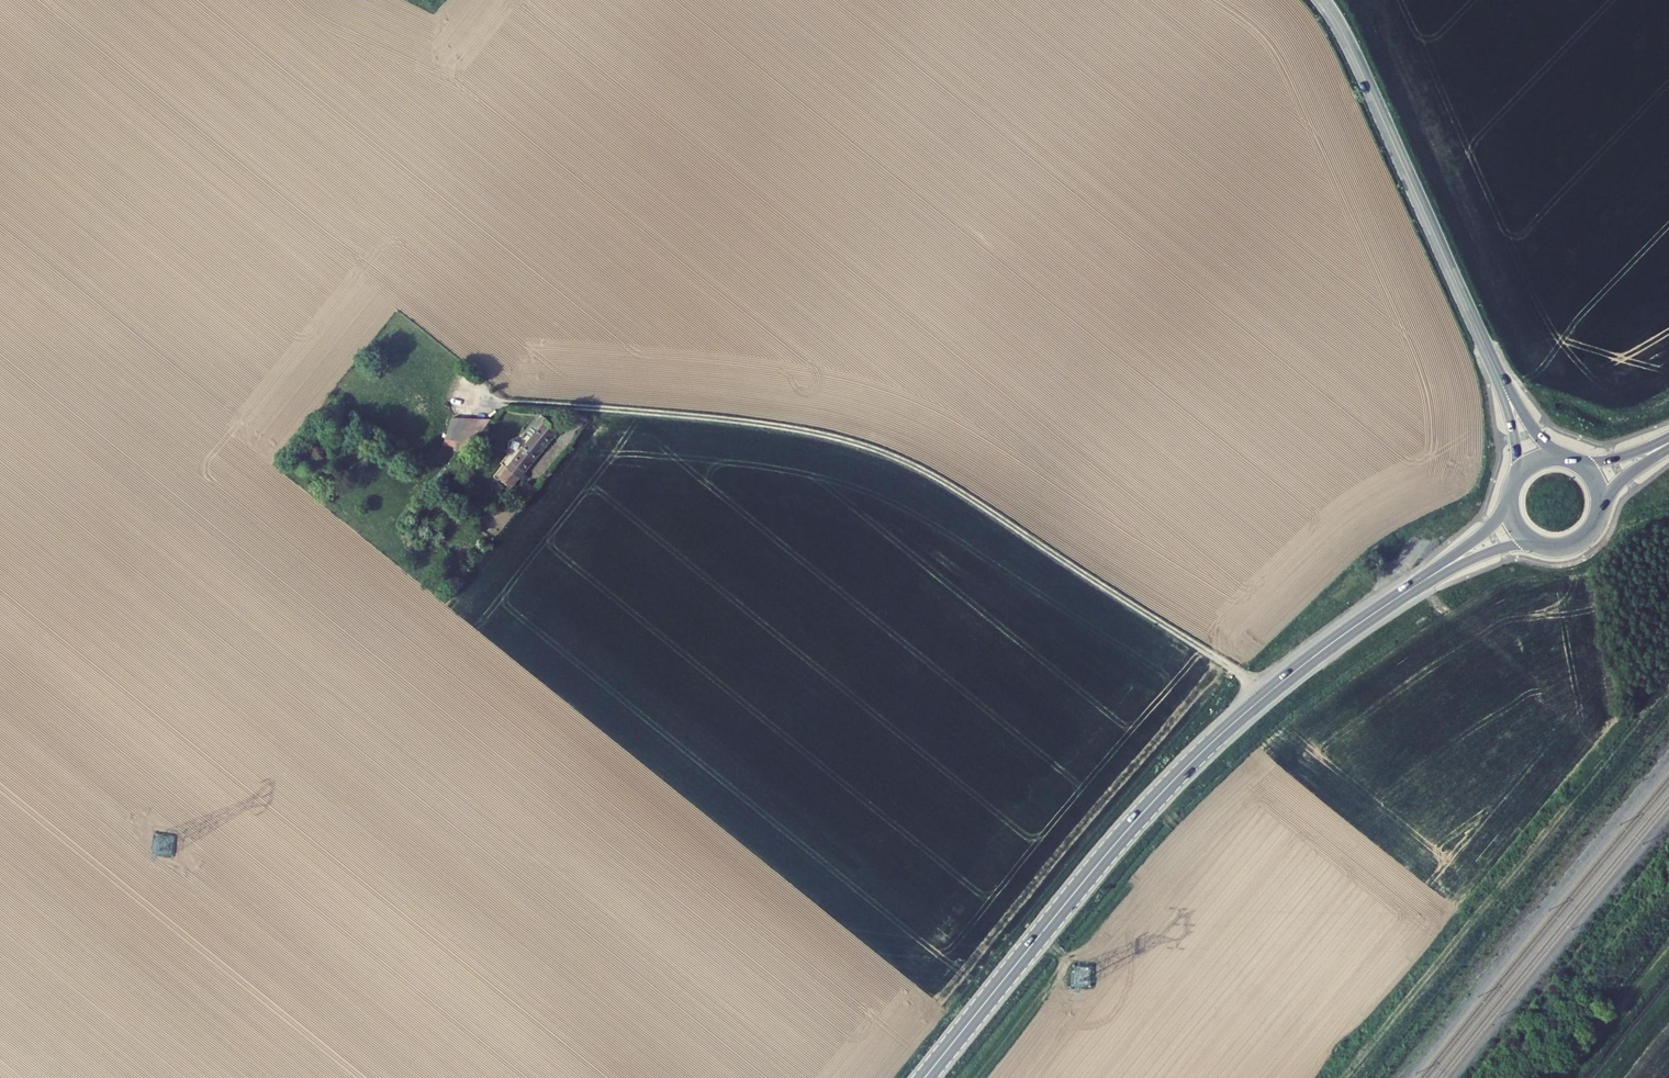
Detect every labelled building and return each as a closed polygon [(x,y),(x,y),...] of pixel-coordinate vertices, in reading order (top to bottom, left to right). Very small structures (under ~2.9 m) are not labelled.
[(558,427),(539,412),(528,427),(526,425),(516,438),(518,440),(513,447),(521,453),(501,478),(511,487),(558,427)] [(490,421),(454,420),(446,445),(469,445),(490,421)] [(533,490),(525,483),(518,491),(526,498),(533,490)]
